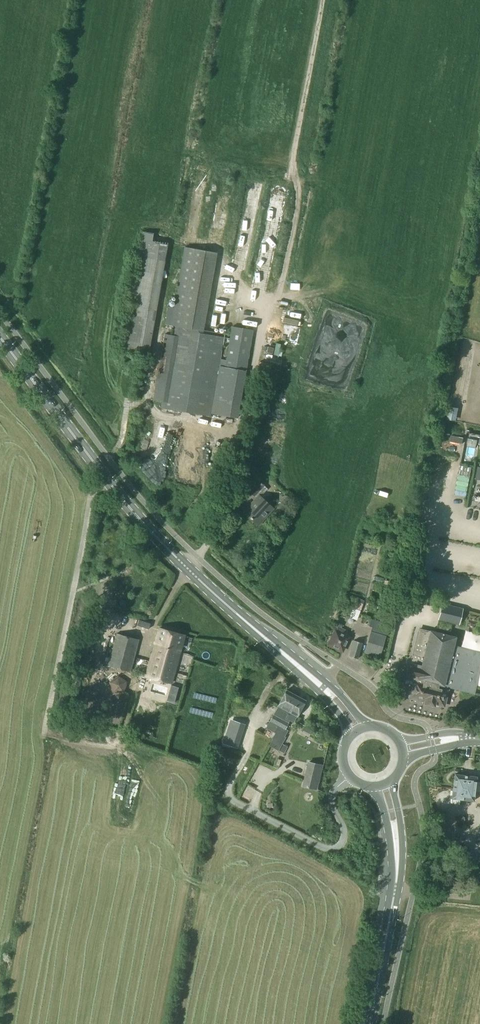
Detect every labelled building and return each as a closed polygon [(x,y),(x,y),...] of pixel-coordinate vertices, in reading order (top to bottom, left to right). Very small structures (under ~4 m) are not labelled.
[(165,334),(153,400),(161,401),(161,404),(161,408),(209,417),(210,417),(210,413),(237,418),(245,371),(246,371),(253,331),(232,327),(230,339),(194,333),(209,252),(185,247),(174,308),(168,307),(165,325),(175,327),(175,329),(174,329),(173,336),(165,334)] [(259,482),(250,492),(254,496),(264,486),(259,482)] [(258,496),(250,505),(244,512),(258,525),(272,509),(263,500),(265,498),(262,495),(260,497),(258,496)] [(288,497),(285,503),(291,507),(293,503),(295,500),(289,496),(288,497)] [(364,600),(355,598),(353,602),(354,603),(350,615),(358,618),(364,600)] [(442,605),(438,621),(458,625),(462,610),(442,605)] [(372,627),(365,652),(379,656),(387,631),(380,629),(382,623),(371,619),(369,626),(372,627)] [(345,636),(347,632),(340,629),(342,625),(339,624),(336,631),(335,631),(328,644),(342,651),(343,649),(349,637),(345,636)] [(159,629),(146,676),(171,683),(184,636),(159,629)] [(447,688),(474,694),(479,670),(479,652),(453,646),(454,645),(454,644),(455,637),(443,634),(442,634),(430,631),(430,632),(418,629),(410,663),(408,662),(404,677),(415,679),(411,697),(425,701),(425,703),(433,705),(434,703),(443,705),(447,688)] [(108,665),(130,672),(139,640),(116,634),(108,665)] [(357,659),(362,643),(354,641),(349,657),(357,659)] [(118,677),(110,683),(113,692),(123,692),(125,684),(118,677)] [(274,715),(270,723),(279,727),(273,739),(281,744),(285,738),(283,737),(286,731),(284,730),(288,723),(287,722),(288,720),(293,723),(301,708),(303,708),(305,704),(304,703),(305,701),(304,700),(287,691),(286,690),(286,691),(278,707),(282,709),(279,713),(277,717),(274,715)] [(282,745),(278,751),(284,754),(287,747),(282,745)] [(303,786),(315,789),(321,765),(309,762),(303,786)] [(451,799),(452,799),(452,804),(459,805),(459,800),(473,801),(475,791),(479,792),(479,782),(476,782),(477,777),(454,774),(451,799)]
